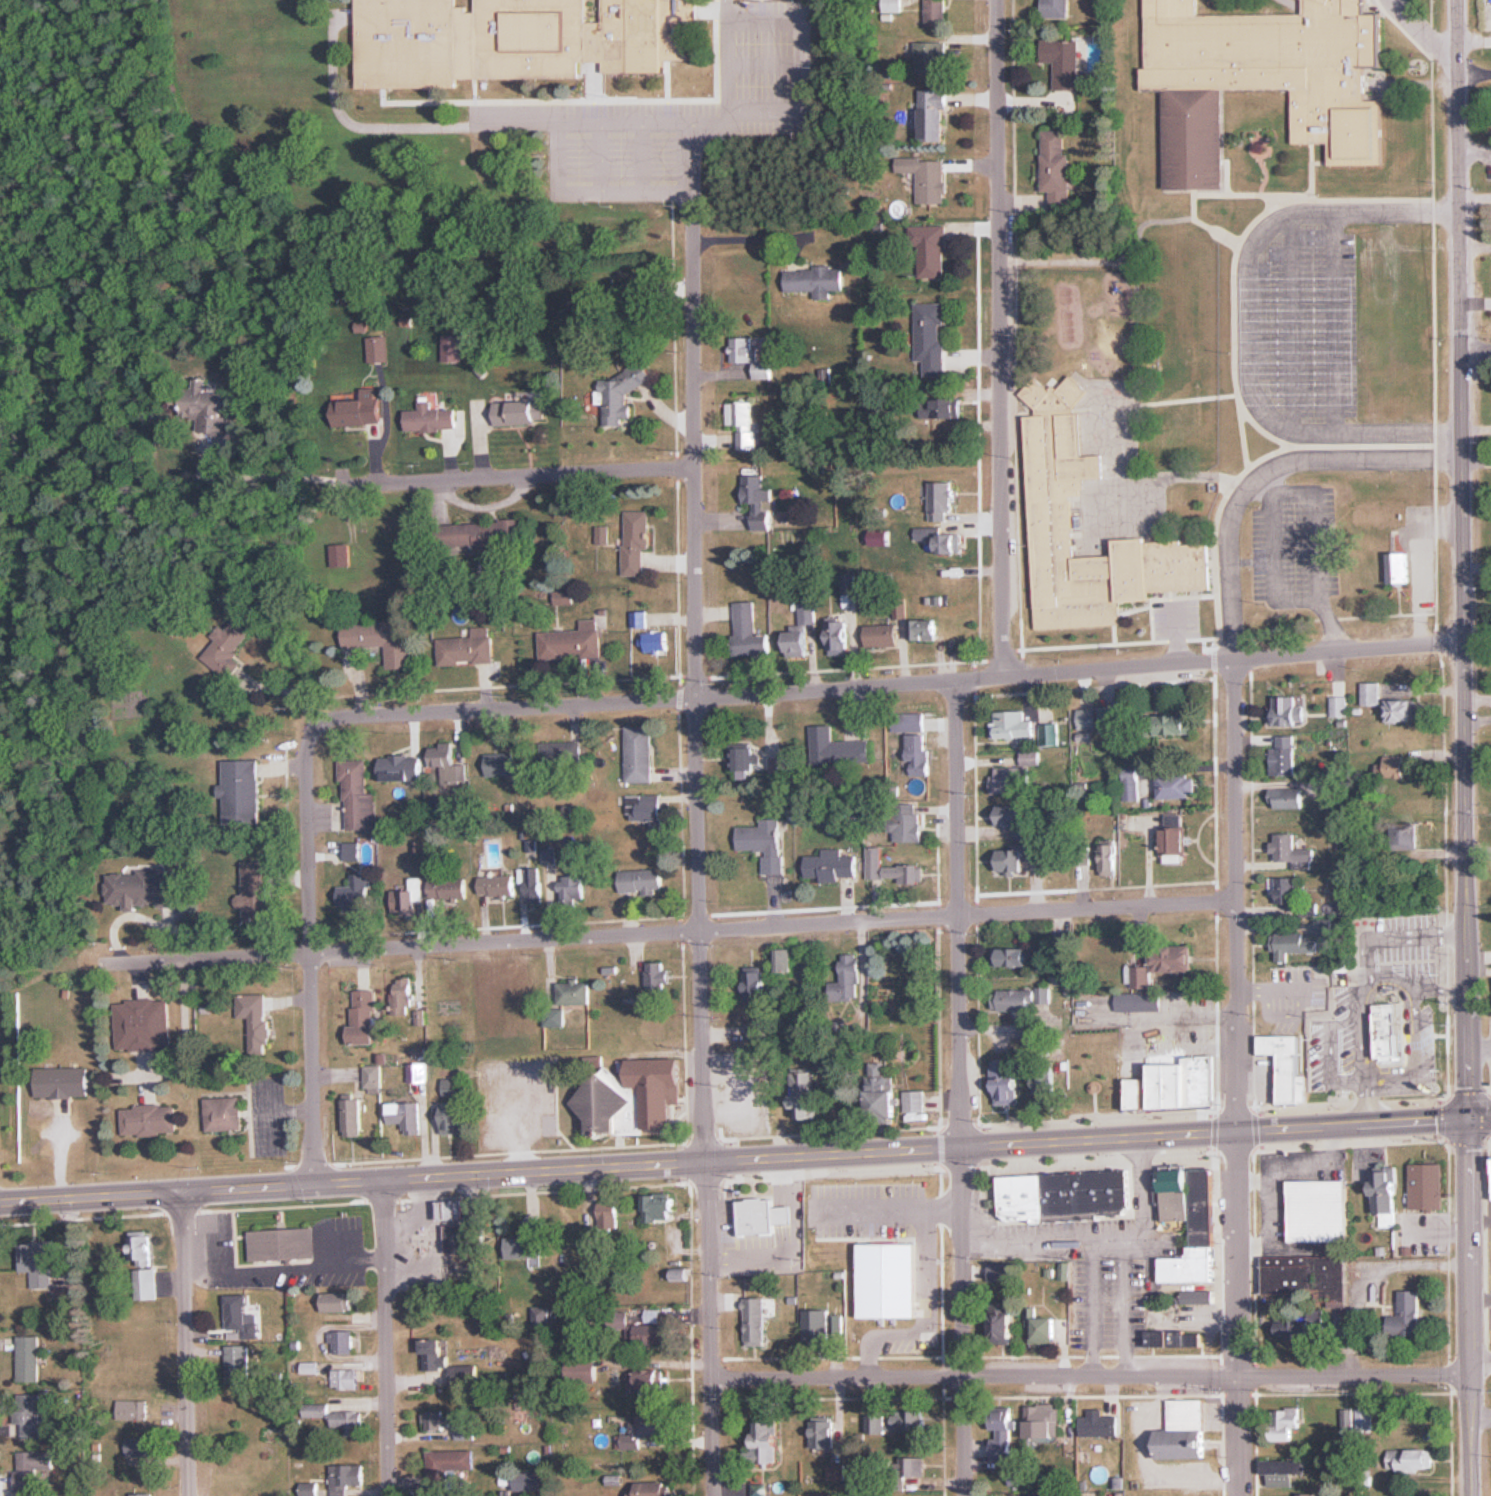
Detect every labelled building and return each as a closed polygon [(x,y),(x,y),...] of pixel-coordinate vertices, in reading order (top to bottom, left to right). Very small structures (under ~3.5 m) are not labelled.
[(456,86),(458,81),(580,77),(584,63),(605,63),(605,74),(666,72),(669,61),(692,61),(691,28),(699,0),(477,0),(478,12),(468,12),(468,8),(457,5),(457,0),(357,0),(360,89),(456,86)] [(927,26),(948,26),(948,0),(927,0),(927,26)] [(1046,17),(1072,18),(1072,0),(1046,0),(1046,17)] [(1305,13),(1201,17),(1200,0),(1147,0),(1154,190),(1226,188),(1223,92),(1293,89),(1295,144),(1330,143),(1331,167),(1385,165),(1383,102),(1367,97),(1366,67),(1383,66),(1381,14),(1361,15),(1360,0),(1305,0),(1305,13)] [(1082,41),(1045,40),(1044,62),(1057,63),(1057,89),(1081,90),(1082,41)] [(947,42),(917,42),(918,74),(947,74),(947,42)] [(922,90),(922,142),(944,142),(944,109),(951,109),(951,90),(922,90)] [(1044,192),(1050,192),(1050,210),(1072,210),(1073,153),(1067,153),(1067,130),(1045,130),(1044,192)] [(918,172),(918,204),(946,204),(945,158),(897,159),(897,172),(918,172)] [(946,226),(914,226),(913,277),(946,278),(946,226)] [(832,300),(832,290),(844,290),(844,269),(786,268),(786,292),(816,292),(816,300),(832,300)] [(917,361),(925,361),(925,376),(946,376),(946,302),(916,302),(917,361)] [(368,336),(368,362),(387,362),(387,336),(368,336)] [(772,379),(772,362),(755,362),(755,336),(732,337),(732,363),(754,362),(755,380),(772,379)] [(604,426),(624,426),(624,418),(630,418),(631,386),(651,386),(651,373),(602,372),(601,405),(605,405),(604,426)] [(226,392),(215,391),(216,381),(188,377),(183,417),(199,419),(198,431),(220,434),(226,392)] [(1034,628),(1120,627),(1120,599),(1212,597),(1211,540),(1115,541),(1115,555),(1073,556),(1072,496),(1083,496),(1083,479),(1103,479),(1103,455),(1082,455),(1082,417),(1074,409),(1074,403),(1084,394),(1084,390),(1071,377),(1059,388),(1048,389),(1039,380),(1034,380),(1020,393),(1036,409),(1036,416),(1031,416),(1034,628)] [(334,400),(335,426),(381,424),(380,388),(363,388),(363,399),(334,400)] [(962,417),(962,397),(936,397),(936,409),(924,409),(924,417),(962,417)] [(512,399),(512,422),(546,422),(546,399),(512,399)] [(406,431),(458,430),(458,409),(433,410),(432,401),(420,401),(420,410),(406,410),(406,431)] [(739,425),(739,452),(756,452),(756,402),(729,402),(729,425),(739,425)] [(929,442),(940,440),(938,431),(928,433),(929,442)] [(774,486),(766,486),(766,473),(745,473),(745,504),(754,504),(754,529),(774,529),(774,486)] [(954,481),(931,481),(931,512),(954,512),(954,481)] [(1357,523),(1369,523),(1369,505),(1357,505),(1357,523)] [(649,548),(649,510),(624,510),(624,575),(644,575),(644,548),(649,548)] [(522,548),(522,521),(438,521),(438,549),(522,548)] [(330,566),(349,566),(349,544),(330,544),(330,566)] [(1389,552),(1389,582),(1411,582),(1411,552),(1389,552)] [(734,655),(771,655),(771,634),(756,634),(756,601),(734,601),(734,655)] [(631,613),(633,627),(647,625),(645,611),(631,613)] [(201,657),(227,678),(242,660),(234,653),(251,632),(231,615),(212,638),(215,640),(201,657)] [(829,651),(851,651),(851,617),(829,617),(829,651)] [(939,636),(937,617),(918,619),(920,638),(939,636)] [(541,631),(541,659),(601,658),(601,619),(581,619),(581,630),(541,631)] [(412,621),(343,624),(344,648),(387,647),(387,669),(414,668),(412,621)] [(867,623),(867,648),(899,648),(899,623),(867,623)] [(786,655),(810,655),(810,625),(786,625),(786,655)] [(493,664),(492,626),(472,626),(472,637),(438,638),(439,665),(493,664)] [(668,632),(645,632),(645,652),(668,652),(668,632)] [(1363,705),(1382,705),(1382,681),(1363,681),(1363,705)] [(1276,696),(1276,725),(1306,725),(1306,704),(1301,704),(1301,696),(1276,696)] [(1349,696),(1332,696),(1332,717),(1349,717),(1349,696)] [(1418,699),(1389,699),(1389,721),(1418,721),(1418,699)] [(1120,706),(1102,706),(1102,733),(1120,733),(1120,706)] [(1098,730),(1098,709),(1079,709),(1079,730),(1098,730)] [(997,711),(997,722),(992,722),(992,739),(1037,739),(1036,710),(997,711)] [(895,712),(895,731),(926,731),(926,712),(895,712)] [(1194,713),(1155,713),(1155,735),(1194,735),(1194,713)] [(1058,745),(1058,724),(1041,725),(1041,745),(1058,745)] [(812,725),(813,764),(872,763),(872,739),(836,740),(835,725),(812,725)] [(652,726),(626,726),(626,783),(652,783),(652,726)] [(907,761),(912,761),(912,775),(929,776),(930,735),(907,735),(907,761)] [(1296,735),(1277,735),(1277,748),(1272,748),(1272,775),(1296,775),(1296,735)] [(542,762),(581,762),(581,742),(542,742),(542,762)] [(442,786),(459,785),(457,745),(429,746),(430,767),(441,767),(442,786)] [(738,748),(738,780),(750,780),(750,770),(755,770),(755,748),(738,748)] [(1041,766),(1040,752),(1023,752),(1023,766),(1041,766)] [(486,753),(486,777),(516,777),(516,753),(486,753)] [(379,756),(379,781),(422,781),(422,756),(379,756)] [(1386,764),(1378,764),(1378,777),(1408,777),(1408,756),(1386,756),(1386,764)] [(261,760),(223,760),(223,797),(225,798),(224,825),(260,825),(261,760)] [(375,795),(367,795),(367,761),(344,761),(344,830),(375,830),(375,795)] [(1139,800),(1139,767),(1123,767),(1123,800),(1139,800)] [(998,793),(1021,792),(1021,768),(997,768),(998,793)] [(1158,775),(1158,798),(1197,798),(1197,775),(1158,775)] [(1276,788),(1276,807),(1306,807),(1306,788),(1276,788)] [(654,820),(654,822),(661,822),(661,796),(627,796),(627,820),(654,820)] [(890,832),(896,832),(896,842),(922,842),(922,804),(890,804),(890,832)] [(999,806),(999,826),(1016,826),(1016,834),(1026,834),(1026,806),(999,806)] [(738,851),(772,851),(772,826),(738,826),(738,851)] [(1166,862),(1186,862),(1186,826),(1166,826),(1166,862)] [(1417,848),(1417,828),(1397,828),(1397,848),(1417,848)] [(1297,833),(1274,833),(1274,861),(1317,861),(1317,848),(1297,848),(1297,833)] [(1102,879),(1119,879),(1119,841),(1102,841),(1102,879)] [(360,863),(360,845),(345,845),(345,863),(360,863)] [(868,878),(900,878),(900,883),(923,883),(923,864),(883,864),(883,846),(868,846),(868,878)] [(824,856),(807,856),(807,878),(823,878),(823,882),(858,882),(858,854),(842,854),(842,848),(824,848),(824,856)] [(1000,871),(1024,871),(1024,849),(1000,849),(1000,871)] [(785,855),(764,855),(764,879),(785,879),(785,855)] [(268,919),(268,861),(241,861),(241,918),(268,919)] [(525,916),(544,916),(544,868),(525,868),(525,916)] [(107,906),(177,905),(177,870),(107,871),(107,906)] [(620,870),(620,893),(663,893),(663,870),(620,870)] [(347,910),(369,910),(369,873),(347,873),(347,910)] [(560,908),(577,908),(577,898),(585,898),(585,875),(560,875),(560,908)] [(429,900),(467,900),(467,876),(429,876),(429,900)] [(514,896),(514,876),(478,876),(478,896),(514,896)] [(1299,903),(1299,876),(1270,876),(1270,903),(1299,903)] [(421,878),(410,878),(410,910),(421,910),(421,878)] [(1278,932),(1278,962),(1308,962),(1308,932),(1278,932)] [(1194,945),(1155,945),(1155,971),(1194,971),(1194,945)] [(1002,948),(1002,967),(1030,967),(1030,948),(1002,948)] [(791,949),(780,949),(780,970),(791,970),(791,949)] [(842,981),(831,981),(831,1001),(859,1001),(859,953),(842,953),(842,981)] [(648,962),(648,992),(670,992),(670,962),(648,962)] [(764,968),(745,968),(745,1000),(764,1000),(764,968)] [(591,982),(558,982),(558,1004),(591,1004),(591,982)] [(1360,1048),(1388,1047),(1386,986),(1358,987),(1360,1048)] [(420,1016),(420,988),(393,988),(393,1016),(420,1016)] [(375,990),(350,991),(351,1045),(376,1045),(375,990)] [(1043,990),(1001,990),(1001,1014),(1032,1014),(1032,1002),(1043,1002),(1043,990)] [(238,1018),(249,1018),(250,1054),(269,1054),(268,995),(237,995),(238,1018)] [(169,999),(115,1000),(116,1050),(169,1049),(169,999)] [(565,1026),(565,1009),(546,1009),(546,1026),(565,1026)] [(1301,1035),(1262,1035),(1262,1054),(1281,1054),(1282,1102),(1307,1102),(1306,1074),(1301,1074),(1301,1035)] [(1186,1063),(1155,1063),(1155,1107),(1216,1107),(1216,1055),(1186,1055),(1186,1063)] [(644,1130),(675,1130),(674,1108),(683,1100),(682,1058),(630,1059),(631,1088),(628,1088),(608,1068),(573,1103),(590,1120),(590,1134),(638,1133),(637,1089),(644,1088),(644,1130)] [(1123,1061),(1074,1060),(1074,1097),(1086,1097),(1085,1108),(1122,1109),(1123,1061)] [(996,1061),(995,1106),(1020,1106),(1020,1061),(996,1061)] [(898,1124),(898,1089),(888,1089),(888,1062),(870,1062),(870,1124),(898,1124)] [(36,1097),(88,1097),(88,1067),(36,1067),(36,1097)] [(364,1089),(381,1089),(381,1067),(364,1067),(364,1089)] [(794,1069),(793,1119),(817,1119),(818,1070),(794,1069)] [(426,1081),(426,1073),(410,1073),(410,1081),(426,1081)] [(1130,1109),(1148,1109),(1148,1078),(1130,1078),(1130,1109)] [(458,1079),(443,1079),(443,1095),(458,1095),(458,1079)] [(926,1090),(906,1090),(906,1111),(936,1111),(936,1106),(926,1106),(926,1090)] [(362,1136),(362,1094),(343,1094),(343,1136),(362,1136)] [(242,1129),(241,1097),(206,1097),(206,1130),(242,1129)] [(388,1103),(388,1124),(404,1124),(404,1134),(420,1134),(420,1103),(388,1103)] [(442,1134),(464,1134),(464,1103),(442,1103),(442,1134)] [(121,1105),(122,1135),(176,1133),(175,1104),(121,1105)] [(1444,1210),(1444,1164),(1412,1164),(1412,1210),(1444,1210)] [(1400,1214),(1400,1167),(1377,1167),(1377,1223),(1394,1223),(1393,1214),(1400,1214)] [(1163,1284),(1217,1282),(1214,1168),(1164,1169),(1165,1221),(1192,1221),(1193,1258),(1163,1258),(1163,1284)] [(1131,1171),(1002,1174),(1003,1222),(1048,1221),(1048,1217),(1131,1215),(1131,1171)] [(1350,1242),(1350,1180),(1292,1180),(1292,1242),(1350,1242)] [(645,1194),(645,1223),(675,1223),(675,1194),(645,1194)] [(469,1218),(469,1199),(440,1200),(441,1219),(469,1218)] [(741,1200),(742,1235),(776,1234),(776,1224),(793,1224),(793,1206),(774,1207),(774,1200),(741,1200)] [(619,1201),(599,1201),(599,1231),(619,1231),(619,1201)] [(530,1259),(530,1268),(542,1268),(541,1219),(525,1219),(525,1237),(506,1237),(507,1259),(530,1259)] [(445,1225),(446,1250),(483,1249),(483,1224),(445,1225)] [(250,1231),(251,1262),(317,1259),(315,1228),(250,1231)] [(130,1233),(132,1300),(155,1299),(154,1232),(130,1233)] [(31,1289),(53,1289),(52,1246),(22,1247),(23,1272),(31,1272),(31,1289)] [(1266,1256),(1266,1298),(1348,1298),(1348,1256),(1266,1256)] [(1007,1263),(989,1263),(989,1283),(1007,1283),(1007,1263)] [(1400,1317),(1381,1316),(1381,1338),(1421,1338),(1422,1291),(1400,1291),(1400,1317)] [(1184,1292),(1184,1303),(1215,1303),(1215,1292),(1184,1292)] [(322,1312),(352,1312),(352,1293),(322,1293),(322,1312)] [(242,1339),(256,1339),(255,1318),(247,1318),(247,1296),(225,1296),(225,1331),(241,1331),(242,1339)] [(745,1346),(766,1346),(766,1298),(745,1298),(745,1346)] [(1015,1342),(1015,1309),(1005,1309),(1005,1342),(1015,1342)] [(827,1311),(807,1311),(807,1333),(827,1333),(827,1311)] [(610,1329),(629,1329),(629,1313),(610,1313),(610,1329)] [(1277,1314),(1278,1345),(1325,1344),(1324,1313),(1277,1314)] [(1060,1319),(1032,1319),(1032,1343),(1060,1343),(1060,1319)] [(670,1346),(670,1326),(637,1326),(637,1346),(670,1346)] [(352,1331),(329,1331),(329,1354),(352,1354),(352,1331)] [(1202,1331),(1150,1331),(1150,1348),(1202,1348),(1202,1331)] [(18,1337),(18,1381),(39,1381),(39,1337),(18,1337)] [(445,1370),(446,1340),(422,1340),(422,1370),(445,1370)] [(226,1346),(226,1384),(250,1384),(250,1346),(226,1346)] [(568,1381),(599,1381),(599,1358),(568,1358),(568,1381)] [(478,1366),(451,1366),(451,1383),(478,1383),(478,1366)] [(358,1369),(330,1369),(330,1389),(358,1389),(358,1369)] [(664,1394),(664,1370),(636,1370),(636,1394),(664,1394)] [(42,1438),(42,1394),(15,1394),(15,1426),(21,1426),(21,1438),(42,1438)] [(147,1400),(117,1400),(117,1420),(146,1420),(147,1400)] [(1158,1459),(1208,1458),(1208,1400),(1169,1400),(1170,1431),(1157,1431),(1158,1459)] [(344,1427),(345,1436),(361,1436),(360,1412),(329,1412),(328,1404),(303,1404),(304,1418),(331,1418),(331,1428),(344,1427)] [(1027,1439),(1059,1439),(1059,1406),(1027,1406),(1027,1439)] [(893,1432),(925,1432),(925,1407),(893,1407),(893,1432)] [(1271,1441),(1296,1441),(1296,1428),(1302,1428),(1302,1409),(1272,1408),(1271,1441)] [(1342,1409),(1342,1428),(1354,1428),(1354,1409),(1342,1409)] [(1013,1429),(1018,1429),(1018,1410),(993,1410),(993,1459),(1013,1459),(1013,1429)] [(450,1411),(426,1411),(426,1429),(450,1429),(450,1411)] [(667,1436),(667,1415),(636,1415),(636,1436),(667,1436)] [(867,1434),(887,1434),(887,1415),(867,1415),(867,1434)] [(1082,1417),(1082,1441),(1119,1441),(1119,1417),(1082,1417)] [(778,1463),(778,1419),(755,1419),(755,1450),(739,1450),(739,1463),(778,1463)] [(812,1449),(835,1449),(835,1419),(812,1419),(812,1449)] [(125,1438),(125,1464),(154,1464),(154,1438),(125,1438)] [(474,1450),(428,1450),(428,1473),(474,1472),(474,1450)] [(17,1451),(17,1490),(37,1490),(37,1469),(53,1469),(53,1451),(17,1451)] [(1400,1471),(1433,1471),(1433,1451),(1400,1451),(1400,1471)] [(925,1458),(903,1458),(903,1479),(925,1479),(925,1458)] [(1295,1486),(1295,1474),(1307,1474),(1307,1461),(1265,1461),(1265,1474),(1269,1474),(1269,1486),(1295,1486)] [(346,1495),(346,1485),(364,1485),(364,1465),(330,1465),(330,1495),(346,1495)] [(1022,1483),(1021,1474),(1011,1475),(1012,1484),(1022,1483)] [(672,1482),(637,1482),(637,1492),(629,1492),(629,1495),(672,1495),(672,1482)] [(300,1484),(300,1495),(317,1495),(318,1484),(300,1484)]
